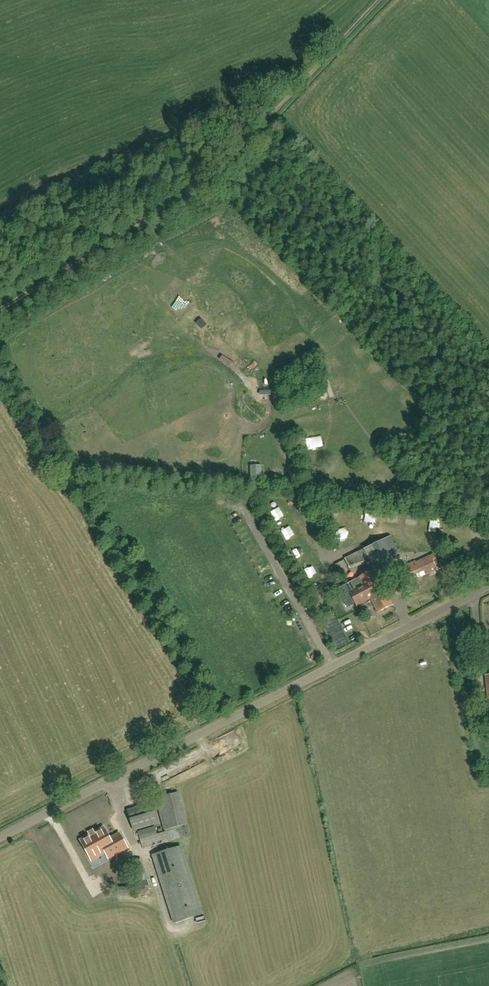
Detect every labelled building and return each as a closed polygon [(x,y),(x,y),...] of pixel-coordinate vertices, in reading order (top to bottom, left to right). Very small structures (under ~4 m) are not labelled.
[(408,525),(418,525),(418,515),(408,515),(408,525)] [(373,567),(400,553),(391,536),(345,558),(350,569),(371,562),(373,567)] [(456,553),(438,561),(444,574),(462,565),(456,553)] [(422,577),(438,570),(431,556),(416,563),(415,561),(399,568),(407,586),(423,579),(422,577)] [(375,569),(364,575),(368,582),(366,583),(371,592),(369,594),(371,598),(378,612),(392,605),(385,591),(386,590),(375,569)] [(368,582),(364,575),(358,578),(362,585),(350,592),(357,606),(371,598),(369,594),(371,592),(366,583),(368,582)] [(165,832),(157,835),(155,827),(138,832),(143,849),(168,841),(189,835),(186,824),(178,792),(156,799),(165,832)] [(133,831),(159,823),(153,803),(127,810),(133,831)] [(101,855),(100,854),(105,851),(108,858),(127,848),(120,834),(110,839),(104,828),(95,833),(89,836),(81,841),(91,860),(101,855)] [(202,920),(182,852),(154,860),(174,928),(202,920)] [(148,879),(141,859),(131,863),(138,883),(148,879)]
